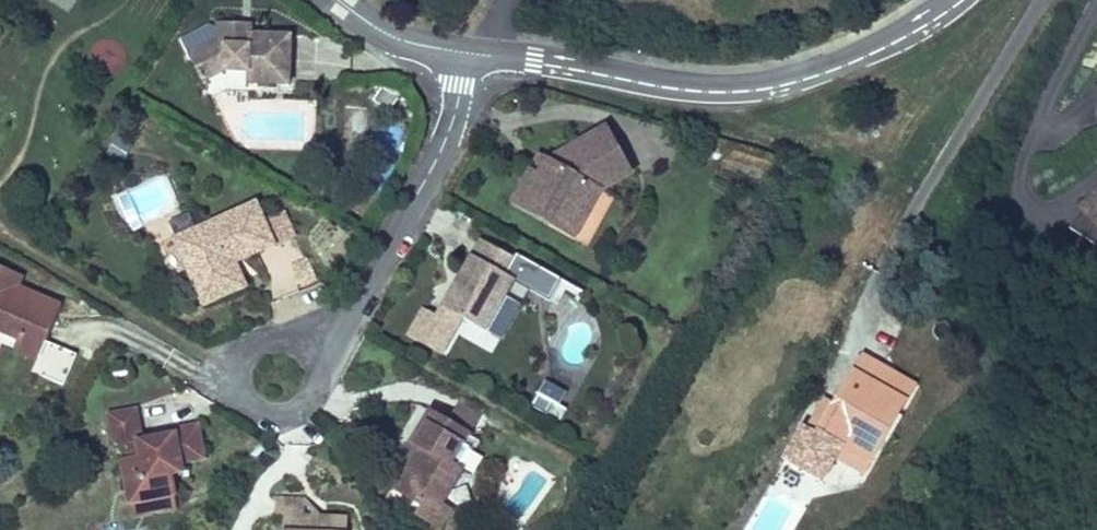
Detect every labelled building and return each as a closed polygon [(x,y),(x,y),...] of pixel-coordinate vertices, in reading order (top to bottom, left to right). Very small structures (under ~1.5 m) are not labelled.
[(281,29),(244,28),(233,28),(233,15),(209,15),(208,32),(178,48),(192,76),(217,61),(240,62),(240,73),(281,75),(281,29)] [(233,28),(244,28),(244,16),(233,15),(233,28)] [(547,208),(570,222),(587,193),(618,172),(593,127),(540,160),(530,175),(522,169),(504,199),(540,221),(547,208)] [(530,175),(540,160),(531,154),(522,169),(530,175)] [(1083,207),(1088,212),(1096,222),(1096,193),(1083,207)] [(173,236),(195,291),(219,281),(223,290),(243,282),(235,262),(227,265),(225,258),(236,254),(238,259),(275,245),(264,218),(258,202),(173,236)] [(563,234),(570,222),(547,208),(540,221),(563,234)] [(281,211),(264,218),(275,245),(292,238),(281,211)] [(1071,228),(1096,245),(1096,222),(1088,212),(1071,228)] [(422,305),(465,330),(503,264),(461,239),(422,305)] [(45,338),(60,303),(14,283),(19,271),(0,263),(0,322),(6,324),(3,331),(19,338),(23,328),(33,332),(45,338)] [(219,281),(195,291),(199,300),(223,290),(219,281)] [(38,354),(45,338),(33,332),(23,328),(19,338),(16,345),(38,354)] [(45,340),(31,373),(64,387),(78,354),(45,340)] [(901,401),(866,382),(844,371),(818,419),(809,415),(793,443),(787,439),(768,473),(806,496),(820,472),(825,462),(857,481),(901,401)] [(559,418),(566,390),(540,384),(533,412),(559,418)] [(157,440),(155,434),(141,437),(134,407),(106,412),(112,443),(136,438),(140,454),(125,457),(134,501),(176,493),(172,475),(184,473),(181,458),(206,453),(199,418),(172,424),(173,430),(170,431),(171,437),(157,440)] [(424,496),(439,471),(429,465),(447,434),(406,409),(385,448),(390,451),(396,455),(388,471),(381,467),(368,490),(390,503),(424,496)] [(170,431),(155,434),(157,440),(171,437),(170,431)] [(396,455),(390,451),(381,467),(388,471),(396,455)] [(852,489),(857,481),(825,462),(820,472),(852,489)] [(446,476),(439,471),(424,496),(390,503),(368,490),(362,500),(406,526),(418,524),(446,476)] [(176,493),(134,501),(137,519),(179,510),(176,493)] [(246,513),(253,514),(278,514),(279,525),(294,525),(294,516),(284,497),(247,495),(246,513)] [(321,518),(294,516),(294,525),(279,525),(278,514),(253,514),(252,529),(321,529),(321,518)]
